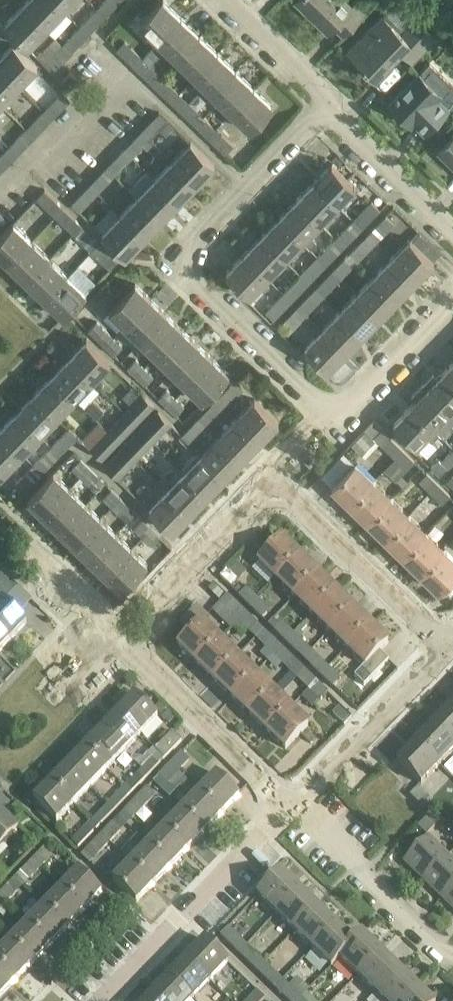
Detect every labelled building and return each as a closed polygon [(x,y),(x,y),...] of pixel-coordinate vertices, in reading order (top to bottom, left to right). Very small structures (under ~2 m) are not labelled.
[(22,6),(46,30),(64,11),(53,0),(28,0),(22,6)] [(75,0),(53,0),(64,11),(75,0)] [(104,2),(112,10),(121,0),(106,0),(104,2)] [(182,18),(163,0),(140,24),(158,42),(182,18)] [(296,2),(309,15),(311,13),(317,18),(315,20),(329,33),(335,27),(343,35),(367,10),(359,2),(354,7),(347,0),(297,0),(296,2)] [(46,30),(22,6),(5,25),(29,48),(46,30)] [(98,9),(87,21),(95,28),(106,16),(98,9)] [(348,52),(367,71),(376,80),(403,52),(413,62),(427,48),(437,37),(415,16),(401,31),(384,14),(362,37),(348,52)] [(182,18),(158,42),(177,59),(200,35),(182,18)] [(89,35),(81,27),(69,39),(77,46),(89,35)] [(195,77),(218,53),(200,35),(177,59),(195,77)] [(38,67),(14,44),(0,58),(0,66),(20,85),(38,67)] [(60,65),(63,62),(71,53),(63,45),(52,57),(60,65)] [(132,47),(124,55),(136,66),(143,58),(132,47)] [(213,95),(237,71),(218,53),(195,77),(213,95)] [(162,76),(150,65),(142,73),(154,84),(162,76)] [(0,66),(0,101),(2,104),(20,85),(0,66)] [(213,95),(232,112),(255,88),(237,71),(213,95)] [(71,89),(79,80),(71,72),(63,81),(71,89)] [(412,124),(415,121),(425,132),(449,108),(438,97),(441,94),(420,73),(390,103),(412,124)] [(168,82),(160,90),(172,101),(180,93),(168,82)] [(255,88),(232,112),(250,130),(273,106),(255,88)] [(71,100),(63,92),(52,104),(59,111),(71,100)] [(178,107),(190,119),(198,111),(186,99),(178,107)] [(52,119),(45,111),(33,123),(41,130),(52,119)] [(204,117),(196,125),(208,136),(216,128),(204,117)] [(154,119),(142,131),(150,138),(162,127),(154,119)] [(35,137),(27,129),(16,141),(24,148),(35,137)] [(222,134),(215,142),(226,153),(234,146),(222,134)] [(136,137),(125,149),(133,157),(144,145),(136,137)] [(440,152),(452,164),(452,138),(440,152)] [(191,142),(173,160),(197,184),(215,165),(191,142)] [(18,155),(10,147),(0,157),(0,160),(6,166),(18,155)] [(107,167),(115,175),(126,163),(119,156),(107,167)] [(173,160),(156,179),(180,202),(197,184),(173,160)] [(332,163),(314,182),(338,205),(356,187),(332,163)] [(98,193),(115,175),(107,167),(101,174),(90,185),(98,193)] [(180,202),(156,179),(138,197),(162,220),(180,202)] [(314,182),(297,200),(321,223),(338,205),(314,182)] [(50,211),(58,202),(45,190),(37,198),(50,211)] [(83,192),(72,204),(80,212),(91,200),(83,192)] [(378,193),(371,200),(380,209),(387,202),(378,193)] [(138,197),(120,215),(144,239),(162,220),(138,197)] [(279,218),(303,241),(321,223),(297,200),(279,218)] [(372,202),(354,220),(363,228),(381,210),(372,202)] [(64,208),(61,205),(53,213),(56,216),(64,208)] [(56,216),(74,233),(82,225),(64,208),(56,216)] [(144,239),(120,215),(102,234),(127,257),(144,239)] [(368,234),(377,242),(395,224),(386,215),(368,234)] [(279,218),(262,236),(286,259),(303,241),(279,218)] [(337,238),(345,246),(363,228),(354,220),(337,238)] [(9,264),(33,240),(14,222),(0,236),(0,255),(9,264)] [(82,225),(74,233),(92,251),(100,242),(82,225)] [(359,260),(377,242),(368,234),(351,252),(359,260)] [(262,236),(244,254),(268,277),(286,259),(262,236)] [(337,238),(319,256),(328,264),(345,246),(337,238)] [(417,280),(435,262),(411,239),(393,257),(417,280)] [(27,282),(51,257),(33,240),(9,264),(27,282)] [(118,261),(100,242),(92,251),(110,269),(118,261)] [(342,278),(359,260),(351,252),(333,270),(342,278)] [(268,277),(244,254),(226,273),(250,296),(268,277)] [(302,274),(310,282),(328,264),(319,256),(302,274)] [(45,299),(69,275),(51,257),(27,282),(45,299)] [(399,298),(417,280),(393,257),(375,275),(399,298)] [(333,270),(316,288),(324,296),(342,278),(333,270)] [(302,274),(284,292),(293,300),(310,282),(302,274)] [(69,275),(45,299),(64,317),(87,293),(69,275)] [(381,317),(399,298),(375,275),(357,293),(381,317)] [(136,283),(122,298),(109,311),(125,326),(151,299),(136,283)] [(307,314),(324,296),(316,288),(298,306),(307,314)] [(274,319),(293,300),(284,292),(266,311),(274,319)] [(357,293),(340,311),(364,335),(381,317),(357,293)] [(167,314),(151,299),(125,326),(141,341),(167,314)] [(298,306),(280,325),(289,333),(307,314),(298,306)] [(346,353),(364,335),(340,311),(322,329),(346,353)] [(167,314),(141,341),(156,356),(183,329),(167,314)] [(90,331),(106,346),(114,337),(99,322),(90,331)] [(198,344),(183,329),(156,356),(172,371),(198,344)] [(328,371),(346,353),(322,329),(304,348),(328,371)] [(124,346),(114,337),(106,346),(115,355),(124,346)] [(87,339),(69,358),(93,381),(111,363),(87,339)] [(198,344),(172,371),(188,386),(214,359),(198,344)] [(52,376),(76,399),(93,381),(69,358),(52,376)] [(230,374),(214,359),(188,386),(204,401),(230,374)] [(145,368),(136,360),(128,369),(137,377),(145,368)] [(444,372),(452,380),(452,363),(444,372)] [(154,376),(145,368),(137,377),(146,385),(154,376)] [(424,386),(427,389),(451,412),(452,409),(452,380),(444,372),(438,378),(435,375),(424,386)] [(34,394),(58,417),(76,399),(52,376),(34,394)] [(236,380),(218,398),(226,406),(244,388),(236,380)] [(415,402),(411,406),(439,434),(439,433),(434,428),(451,412),(427,389),(424,386),(411,397),(415,402)] [(177,398),(168,390),(159,398),(168,407),(177,398)] [(17,412),(41,435),(58,417),(34,394),(17,412)] [(126,412),(137,423),(155,405),(144,394),(126,412)] [(177,398),(168,407),(177,416),(185,407),(177,398)] [(218,398),(200,417),(209,425),(226,406),(218,398)] [(237,418),(261,441),(279,422),(255,399),(237,418)] [(78,405),(72,411),(80,419),(85,413),(78,405)] [(432,441),(439,434),(411,406),(394,424),(417,446),(427,436),(432,441)] [(141,430),(153,442),(171,424),(159,411),(141,430)] [(23,454),(41,435),(17,412),(0,429),(0,431),(23,454)] [(119,441),(137,423),(126,412),(108,430),(119,441)] [(200,417),(182,436),(190,444),(209,425),(200,417)] [(244,459),(261,441),(237,418),(220,436),(244,459)] [(78,436),(70,428),(52,446),(60,454),(78,436)] [(396,457),(403,449),(381,428),(374,435),(396,457)] [(102,459),(119,441),(108,430),(91,449),(102,459)] [(153,442),(141,430),(123,448),(136,460),(153,442)] [(0,431),(0,467),(5,472),(23,454),(0,431)] [(226,477),(244,459),(220,436),(202,454),(226,477)] [(198,441),(194,445),(200,451),(204,447),(198,441)] [(35,464),(43,472),(60,454),(52,446),(35,464)] [(106,466),(118,479),(136,460),(123,448),(106,466)] [(403,449),(396,457),(384,469),(396,480),(415,461),(403,449)] [(226,477),(202,454),(199,451),(181,469),(185,472),(209,495),(226,477)] [(442,462),(448,467),(450,469),(452,466),(452,451),(442,462)] [(440,475),(448,467),(442,462),(440,459),(432,468),(440,475)] [(81,477),(90,468),(81,460),(73,469),(81,477)] [(333,486),(351,503),(373,480),(356,463),(333,486)] [(43,472),(35,464),(16,483),(25,491),(43,472)] [(105,483),(99,476),(90,468),(81,477),(90,486),(97,492),(105,483)] [(28,499),(43,515),(70,487),(54,472),(28,499)] [(191,513),(209,495),(185,472),(167,490),(191,513)] [(427,473),(420,480),(431,492),(439,484),(427,473)] [(391,498),(373,480),(351,503),(369,521),(391,498)] [(431,492),(443,503),(450,495),(439,484),(431,492)] [(70,487),(43,515),(59,530),(85,503),(70,487)] [(116,510),(124,501),(112,489),(103,498),(116,510)] [(173,532),(191,513),(167,490),(149,508),(173,532)] [(369,521),(386,538),(409,515),(391,498),(369,521)] [(124,501),(116,510),(128,522),(137,513),(124,501)] [(59,530),(75,545),(101,518),(85,503),(59,530)] [(409,515),(386,538),(404,555),(427,532),(409,515)] [(117,533),(101,518),(75,545),(91,560),(117,533)] [(143,537),(152,528),(143,520),(135,529),(143,537)] [(152,528),(143,537),(152,545),(160,536),(152,528)] [(404,555),(422,573),(445,549),(427,532),(404,555)] [(91,560),(106,575),(133,548),(117,533),(91,560)] [(277,579),(300,556),(282,539),(259,562),(277,579)] [(133,548),(106,575),(122,590),(148,563),(133,548)] [(422,573),(440,590),(452,576),(452,558),(445,549),(422,573)] [(277,579),(295,596),(317,573),(300,556),(277,579)] [(237,561),(228,571),(237,580),(238,581),(247,571),(237,561)] [(317,573),(295,596),(313,613),(335,591),(317,573)] [(214,584),(208,589),(221,602),(226,596),(214,584)] [(246,588),(239,595),(251,607),(259,600),(246,588)] [(335,591),(313,613),(331,630),(353,608),(335,591)] [(246,610),(228,593),(226,596),(221,602),(214,609),(231,625),(246,610)] [(11,639),(27,623),(3,600),(0,603),(0,628),(11,639)] [(271,611),(259,600),(251,607),(263,619),(271,611)] [(353,608),(331,630),(349,647),(371,625),(353,608)] [(246,610),(231,625),(243,636),(250,629),(251,630),(258,622),(246,610)] [(201,622),(179,645),(197,663),(219,639),(201,622)] [(275,631),(286,642),(294,633),(283,623),(275,631)] [(371,625),(349,647),(366,664),(361,669),(362,669),(355,677),(364,686),(389,660),(380,651),(389,643),(371,625)] [(11,639),(0,628),(0,651),(11,639)] [(294,633),(286,642),(303,659),(312,650),(294,633)] [(261,644),(273,655),(281,647),(270,635),(261,644)] [(197,663),(215,680),(237,657),(219,639),(197,663)] [(290,672),(299,664),(281,647),(273,655),(290,672)] [(303,659),(321,676),(329,668),(312,650),(303,659)] [(232,697),(255,674),(237,657),(215,680),(232,697)] [(290,672),(308,690),(317,681),(299,664),(290,672)] [(329,668),(321,676),(334,688),(342,680),(329,668)] [(250,714),(273,691),(255,674),(232,697),(250,714)] [(317,681),(308,690),(301,697),(313,709),(329,693),(317,681)] [(268,731),(290,708),(273,691),(250,714),(268,731)] [(118,712),(141,735),(158,717),(135,695),(118,712)] [(160,703),(154,709),(168,724),(170,722),(174,726),(178,722),(174,718),(174,717),(160,703)] [(450,706),(433,724),(452,744),(452,708),(450,706)] [(290,708),(268,731),(286,749),(308,725),(290,708)] [(101,730),(124,752),(141,735),(118,712),(101,730)] [(433,724),(415,743),(439,766),(452,751),(452,744),(433,724)] [(101,730),(84,747),(107,769),(124,752),(101,730)] [(156,749),(165,759),(183,740),(173,730),(156,748),(156,749)] [(439,766),(415,743),(397,761),(415,778),(421,784),(439,766)] [(107,769),(84,747),(67,764),(90,787),(107,769)] [(141,769),(149,776),(165,759),(156,749),(155,750),(158,752),(141,769)] [(183,751),(171,763),(179,770),(190,759),(183,751)] [(167,782),(179,770),(171,763),(160,775),(167,782)] [(90,787),(67,764),(50,782),(74,804),(90,787)] [(141,769),(125,787),(132,793),(149,776),(141,769)] [(199,792),(222,814),(240,796),(216,774),(199,792)] [(415,778),(404,789),(410,795),(418,787),(421,784),(415,778)] [(74,804),(50,782),(34,799),(57,821),(74,804)] [(125,787),(108,804),(115,811),(132,793),(125,787)] [(147,787),(136,799),(144,808),(156,796),(147,787)] [(410,795),(422,807),(430,799),(418,787),(410,795)] [(182,809),(205,832),(222,814),(199,792),(182,809)] [(133,820),(144,808),(136,799),(124,811),(133,820)] [(108,804),(92,821),(98,828),(115,811),(108,804)] [(205,832),(182,809),(165,827),(188,850),(205,832)] [(4,815),(0,818),(0,849),(19,829),(4,815)] [(430,815),(418,827),(426,834),(438,823),(430,815)] [(98,828),(92,821),(72,842),(78,849),(98,828)] [(113,823),(101,835),(110,843),(121,831),(113,823)] [(148,844),(147,845),(171,867),(188,850),(165,827),(148,844)] [(89,863),(110,843),(101,835),(82,855),(89,863)] [(130,863),(154,885),(171,867),(147,845),(148,844),(138,835),(131,843),(141,852),(130,863)] [(405,862),(423,880),(448,855),(429,837),(405,862)] [(33,860),(42,868),(53,856),(44,848),(33,860)] [(442,898),(452,886),(452,860),(448,855),(423,880),(442,898)] [(24,886),(42,868),(33,860),(16,877),(24,886)] [(154,885),(130,863),(113,880),(136,903),(154,885)] [(85,910),(102,892),(79,869),(61,887),(85,910)] [(258,896),(276,913),(300,889),(282,871),(258,896)] [(24,886),(16,877),(0,894),(0,897),(7,904),(24,886)] [(442,898),(452,909),(452,886),(442,898)] [(44,905),(67,928),(85,910),(61,887),(44,905)] [(300,889),(276,913),(294,931),(318,906),(300,889)] [(44,905),(27,923),(50,946),(67,928),(44,905)] [(294,931),(312,948),(336,924),(318,906),(294,931)] [(9,940),(33,963),(50,946),(27,923),(9,940)] [(332,967),(341,958),(340,957),(354,942),(354,941),(336,924),(312,948),(332,967)] [(221,935),(232,947),(240,939),(228,927),(221,935)] [(340,957),(341,958),(358,974),(381,951),(362,933),(354,941),(354,942),(340,957)] [(16,981),(33,963),(9,940),(0,950),(0,966),(16,981)] [(228,963),(206,941),(204,940),(186,958),(211,982),(228,963)] [(245,959),(257,970),(265,962),(253,951),(245,959)] [(358,974),(376,992),(399,968),(381,951),(358,974)] [(169,976),(193,1000),(211,982),(186,958),(169,976)] [(276,974),(265,962),(257,970),(268,981),(276,974)] [(16,981),(0,966),(0,997),(16,981)] [(386,1000),(404,1000),(418,986),(399,968),(376,992),(386,1000)] [(158,1000),(192,1000),(193,1000),(169,976),(151,994),(158,1000)] [(404,1000),(433,1000),(418,986),(404,1000)] [(289,1000),(298,1000),(301,998),(289,987),(282,994),(289,1000)] [(264,998),(257,991),(246,1000),(262,1000),(264,998)]
